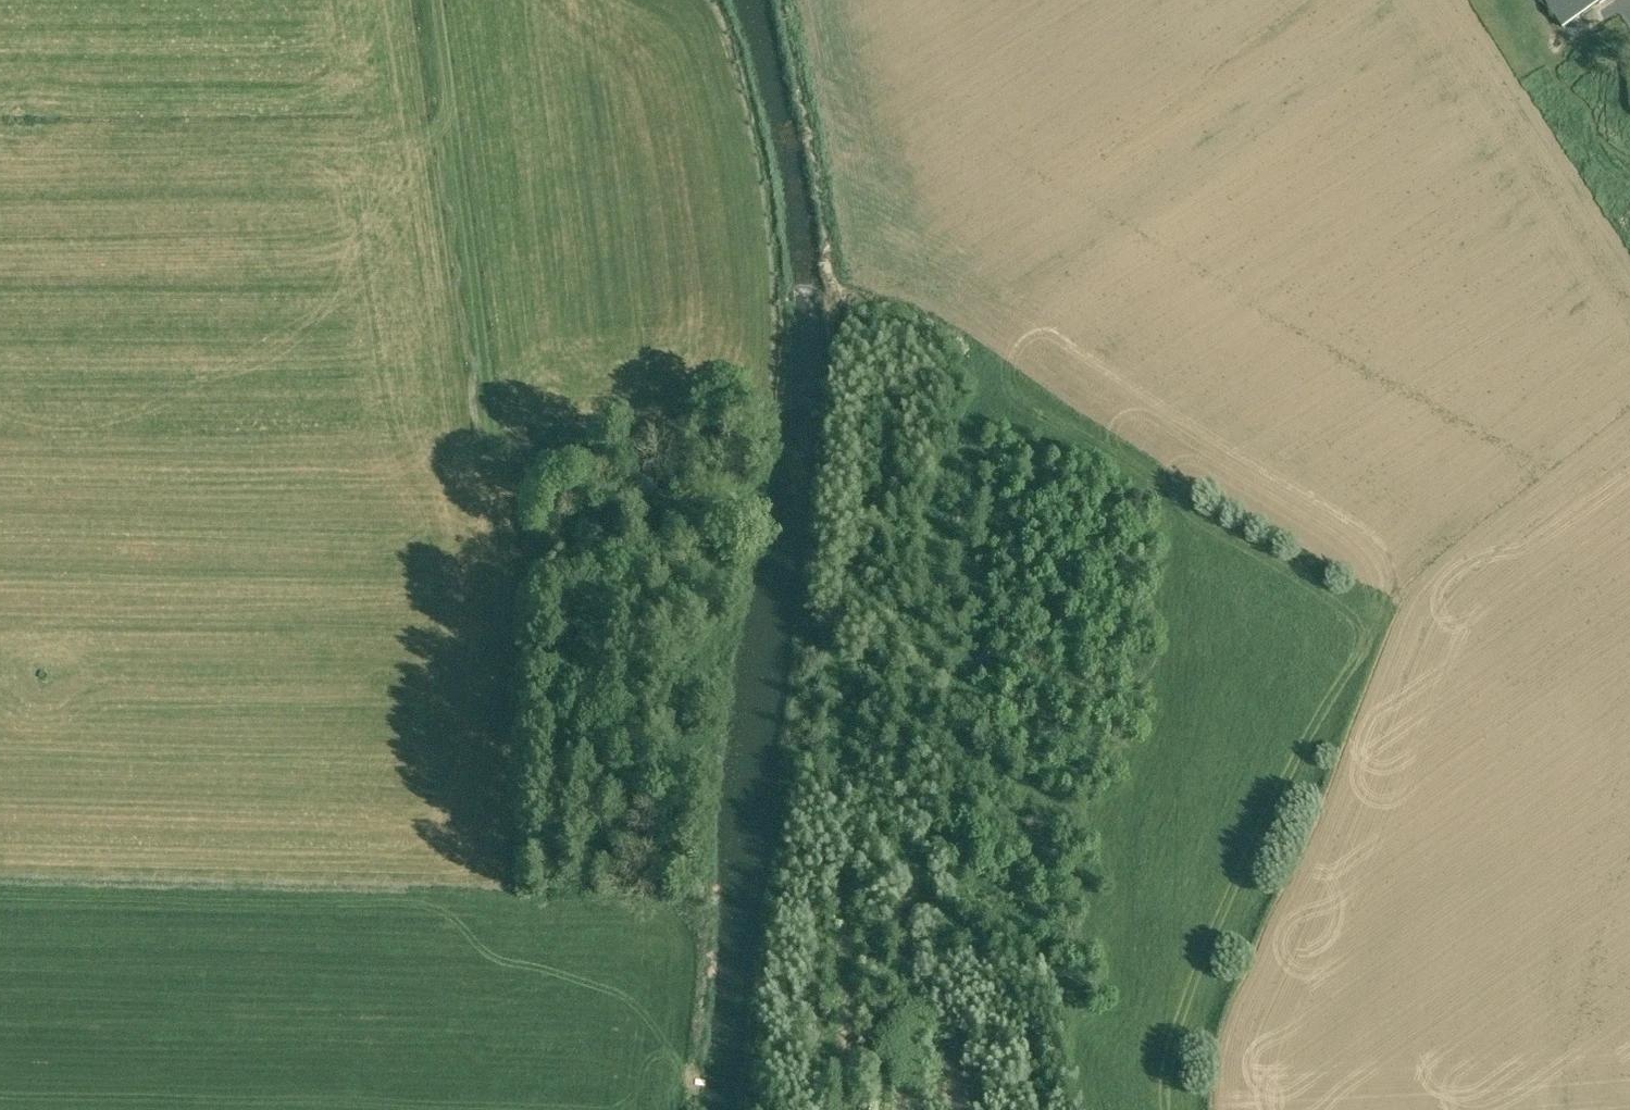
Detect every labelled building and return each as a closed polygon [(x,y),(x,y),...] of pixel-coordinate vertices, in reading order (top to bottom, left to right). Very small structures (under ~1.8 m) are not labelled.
[(1563,28),(1607,0),(1544,0),(1563,28)] [(1613,15),(1629,40),(1629,4),(1613,15)]
